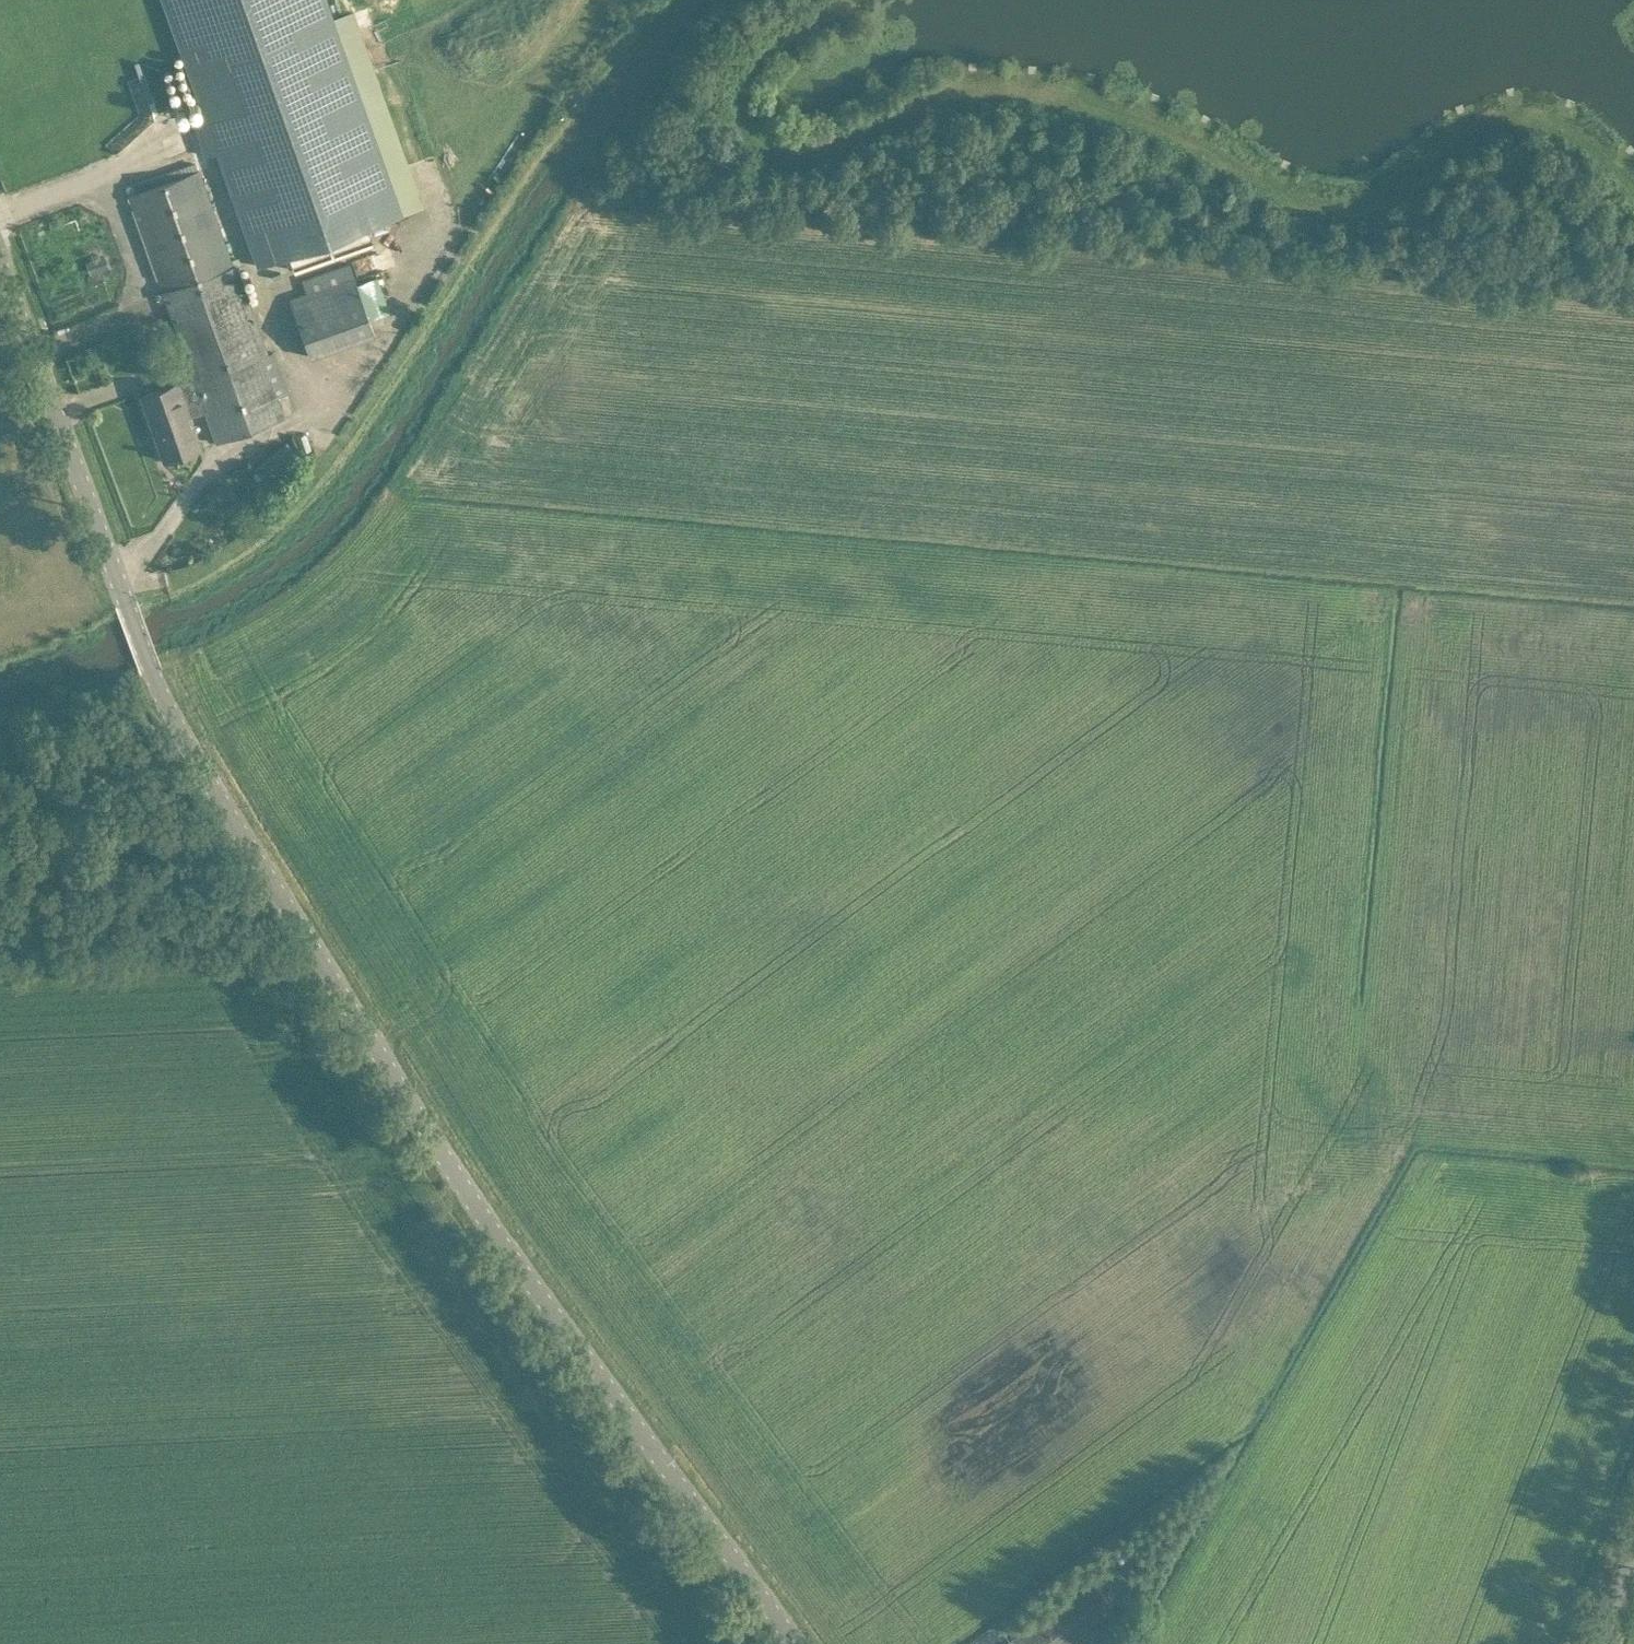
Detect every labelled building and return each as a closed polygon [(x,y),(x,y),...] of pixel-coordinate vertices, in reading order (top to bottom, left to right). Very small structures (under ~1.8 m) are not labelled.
[(180,48),(203,113),(192,117),(205,154),(216,150),(257,265),(290,253),(296,270),(372,243),(365,226),(402,214),(326,0),(163,0),(180,48)] [(168,426),(154,431),(164,459),(173,456),(174,459),(177,457),(176,455),(199,447),(189,416),(205,411),(216,441),(285,416),(278,397),(288,393),(274,351),(263,355),(198,170),(129,194),(163,291),(157,293),(159,300),(165,298),(186,357),(192,355),(192,354),(220,344),(229,367),(201,377),(206,390),(199,393),(201,396),(193,399),(193,400),(162,411),(168,426)] [(289,297),(309,352),(374,330),(349,263),(301,278),(306,292),(289,297)] [(192,354),(192,355),(199,374),(141,395),(154,431),(168,426),(162,411),(193,400),(193,399),(201,396),(199,393),(206,390),(201,377),(229,367),(220,344),(192,354)]
